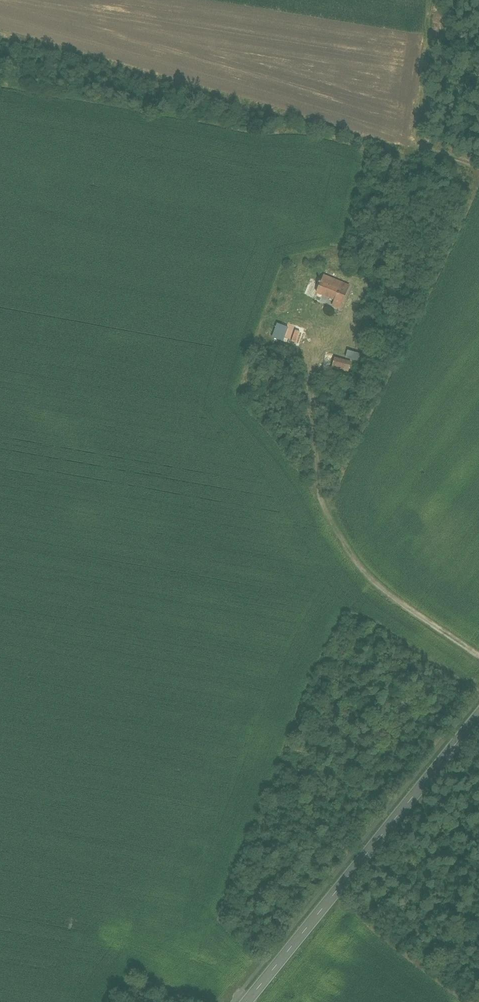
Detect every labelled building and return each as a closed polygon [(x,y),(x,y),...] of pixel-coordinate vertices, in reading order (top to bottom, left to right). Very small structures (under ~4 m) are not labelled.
[(343,283),(325,275),(318,290),(336,299),(343,283)] [(334,304),(342,308),(352,287),(343,283),(336,299),(334,304)] [(291,328),(281,323),(275,336),(286,341),(291,328)] [(365,354),(352,350),(350,357),(363,361),(365,354)] [(355,362),(337,357),(334,368),(351,373),(355,362)]
